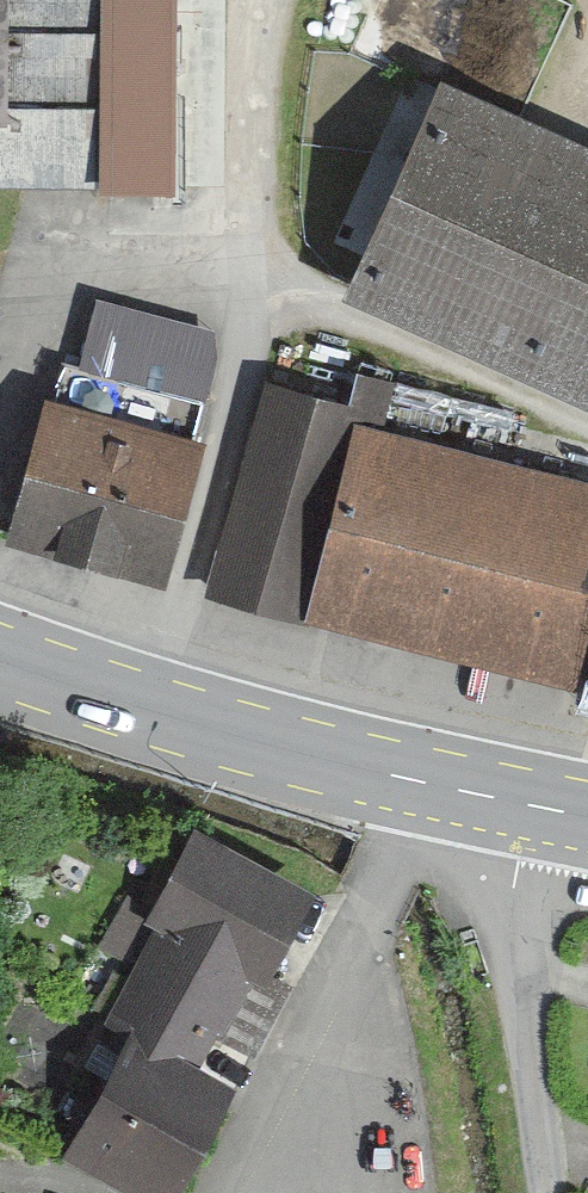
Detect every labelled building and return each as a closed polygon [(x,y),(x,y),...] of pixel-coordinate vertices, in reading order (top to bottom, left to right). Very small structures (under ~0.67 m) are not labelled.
[(13,184),(101,185),(101,176),(158,176),(160,0),(0,0),(0,184),(13,184)] [(231,159),(231,67),(185,67),(185,159),(231,159)] [(540,137),(528,164),(427,119),(352,285),(586,391),(587,387),(587,159),(540,137)] [(201,399),(217,333),(90,302),(73,367),(201,399)] [(16,552),(162,593),(198,465),(196,465),(209,420),(65,382),(53,424),(16,552)] [(203,588),(204,588),(294,613),(351,413),(261,387),(252,419),(203,588)] [(565,647),(587,556),(587,519),(346,458),(314,584),(565,647)] [(254,968),(294,895),(188,838),(148,912),(254,968)] [(271,978),(254,968),(148,912),(117,896),(91,943),(142,972),(112,1027),(176,1062),(195,1027),(240,1049),(271,978)] [(176,1062),(112,1027),(103,1042),(112,1047),(110,1051),(111,1052),(83,1104),(69,1096),(60,1111),(74,1119),(58,1149),(138,1192),(152,1192),(153,1190),(202,1099),(212,1081),(176,1062)]
